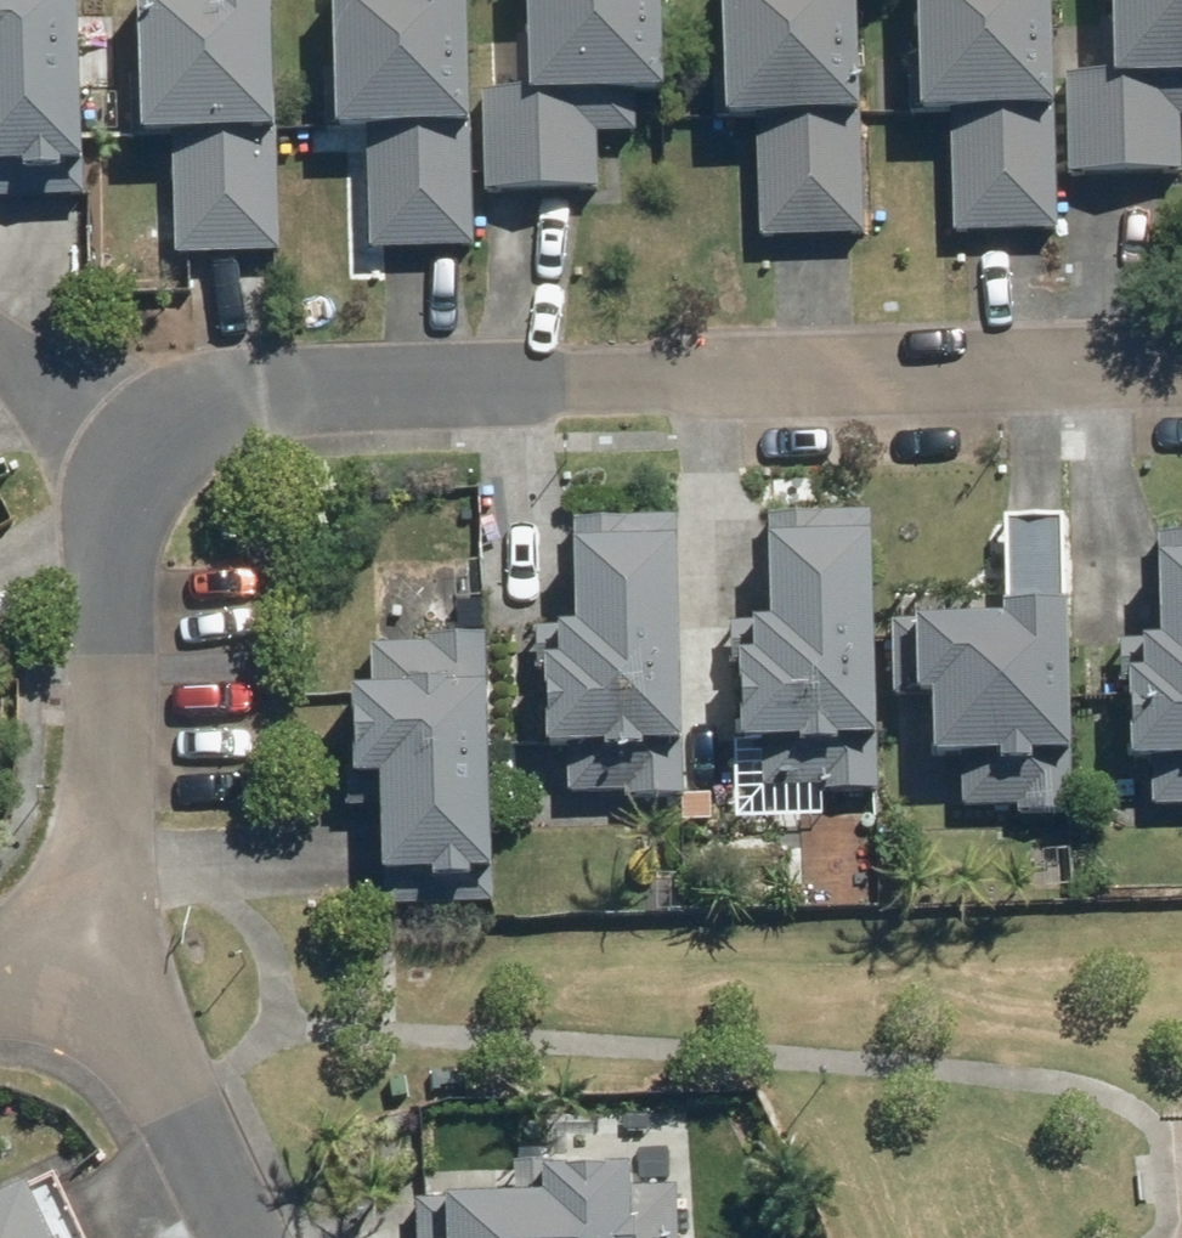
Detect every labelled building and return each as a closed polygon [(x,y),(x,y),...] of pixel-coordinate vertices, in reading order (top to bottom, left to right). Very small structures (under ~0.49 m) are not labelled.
[(28,173),(28,182),(67,182),(67,173),(89,172),(83,0),(0,0),(0,173),(28,173)] [(136,143),(175,142),(179,262),(286,259),(279,0),(145,0),(147,81),(135,81),(136,143)] [(330,137),(369,136),(372,255),(479,253),(472,0),(338,0),(340,74),(328,75),(330,137)] [(533,43),(521,43),(522,95),(488,96),(490,197),(602,195),(600,101),(669,100),(667,0),(532,0),(533,43)] [(725,61),(714,61),(716,119),(760,117),(765,239),(867,235),(858,0),(723,0),(725,61)] [(920,56),(909,56),(911,114),(950,113),(954,234),(1062,230),(1053,0),(918,0),(920,56)] [(1071,175),(1181,172),(1181,114),(1181,78),(1181,0),(1113,0),(1114,23),(1101,24),(1102,71),(1068,72),(1071,175)] [(873,514),(769,516),(772,620),(754,621),(754,624),(731,625),(732,667),(742,667),(744,742),(802,741),(802,746),(840,745),(840,740),(879,739),(873,514)] [(1006,619),(918,620),(918,622),(893,623),(895,698),(933,697),(935,756),(1002,754),(1003,765),(1034,765),(1033,753),(1074,752),(1070,618),(1070,603),(1066,603),(1065,516),(1004,517),(1006,619)] [(678,519),(574,521),(575,627),(559,628),(559,631),(537,631),(537,667),(547,667),(548,747),(606,746),(606,753),(644,752),(644,746),(684,745),(678,519)] [(1159,533),(1162,640),(1120,641),(1122,685),(1131,685),(1133,761),(1181,760),(1181,533),(1159,533)] [(383,809),(385,875),(433,874),(433,881),(471,881),(471,873),(493,873),(487,636),(429,637),(429,645),(371,647),(372,690),(354,690),(356,769),(347,769),(348,810),(383,809)] [(678,1188),(632,1189),(632,1170),(554,1172),(554,1163),(515,1164),(516,1196),(448,1198),(449,1237),(680,1237),(678,1188)] [(54,1174),(0,1200),(0,1237),(85,1237),(54,1174)]
